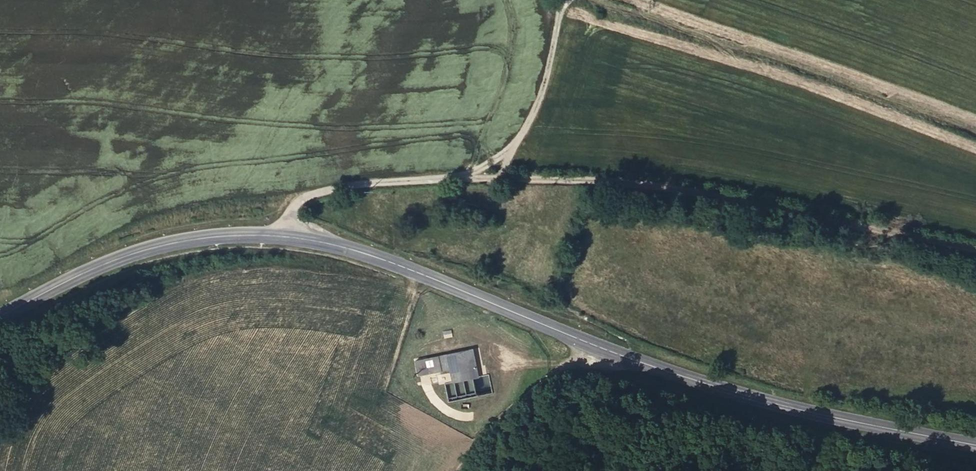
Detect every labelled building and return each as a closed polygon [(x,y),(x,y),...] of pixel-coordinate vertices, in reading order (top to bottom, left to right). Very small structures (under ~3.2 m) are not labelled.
[(478,375),(471,346),(417,358),(420,372),(451,365),(455,379),(446,381),(450,400),(493,390),(488,373),(478,375)]
